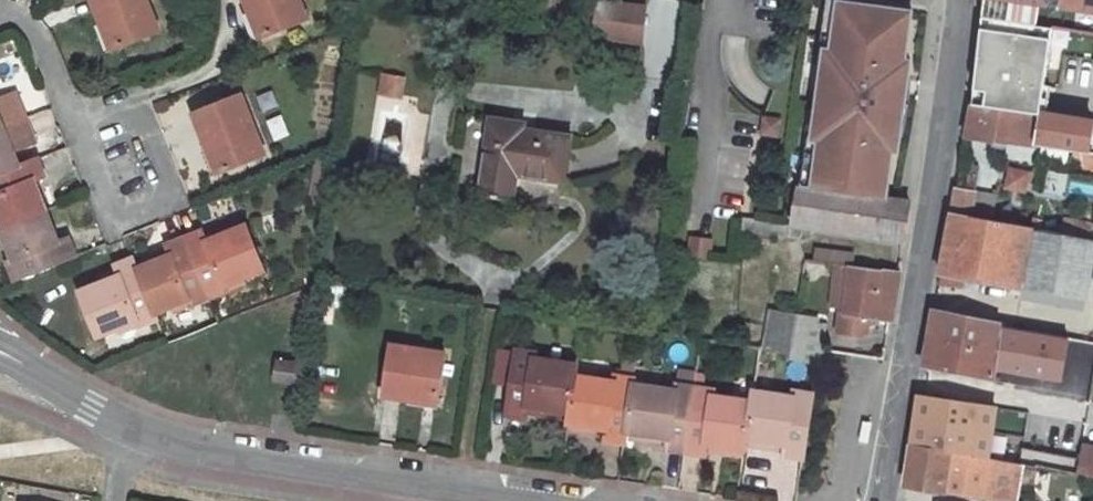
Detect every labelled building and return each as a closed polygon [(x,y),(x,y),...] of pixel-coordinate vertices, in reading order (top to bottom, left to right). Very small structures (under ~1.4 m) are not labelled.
[(108,36),(115,33),(121,47),(160,30),(147,0),(93,0),(108,36)] [(257,26),(265,23),(270,37),(308,21),(300,0),(246,0),(257,26)] [(674,0),(646,0),(644,71),(672,71),(674,0)] [(983,14),(1038,22),(1041,1),(1051,2),(1092,8),(1092,0),(985,0),(983,14)] [(594,36),(612,38),(615,3),(597,1),(594,36)] [(899,43),(904,9),(838,1),(830,57),(823,56),(819,87),(822,87),(820,101),(818,101),(813,132),(820,132),(812,187),(878,198),(882,165),(890,166),(892,150),(897,152),(900,134),(894,133),(897,114),(903,115),(910,60),(905,60),(907,44),(899,43)] [(1048,24),(1051,2),(1041,1),(1038,22),(1048,24)] [(615,3),(612,38),(640,41),(643,6),(615,3)] [(265,23),(257,26),(262,40),(270,37),(265,23)] [(1052,28),(1049,49),(1075,53),(1079,31),(1052,28)] [(980,29),(971,103),(1014,109),(1039,113),(1049,49),(1050,40),(980,29)] [(1075,53),(1092,56),(1092,34),(1079,31),(1075,53)] [(115,33),(108,36),(114,50),(121,47),(115,33)] [(389,74),(386,91),(402,93),(405,77),(389,74)] [(18,166),(12,152),(35,143),(15,93),(0,99),(0,174),(18,166)] [(242,96),(196,115),(214,161),(222,158),(228,172),(266,156),(242,96)] [(971,103),(965,136),(1009,143),(1014,109),(991,106),(971,103)] [(1014,109),(1009,143),(1013,143),(1034,146),(1039,113),(1014,109)] [(1039,113),(1034,146),(1060,151),(1067,117),(1039,113)] [(763,116),(761,132),(778,134),(781,118),(763,116)] [(1060,151),(1076,153),(1092,156),(1092,122),(1067,117),(1060,151)] [(492,119),(480,194),(513,199),(516,173),(564,181),(570,136),(524,130),(524,124),(492,119)] [(813,132),(808,131),(800,185),(812,187),(820,132),(813,132)] [(1074,164),(1092,167),(1092,156),(1076,153),(1074,164)] [(222,158),(214,161),(219,175),(228,172),(222,158)] [(34,181),(44,177),(37,159),(18,166),(0,174),(0,224),(14,259),(9,261),(15,280),(77,255),(70,239),(59,244),(34,181)] [(1007,166),(1001,191),(1025,196),(1031,171),(1007,166)] [(995,196),(973,192),(976,176),(959,173),(951,212),(991,220),(995,196)] [(741,218),(740,231),(800,242),(803,226),(905,241),(911,203),(878,198),(812,187),(800,185),(797,184),(790,226),(741,218)] [(951,212),(938,285),(963,286),(965,278),(1021,288),(1021,285),(1032,227),(991,220),(951,212)] [(156,316),(154,310),(188,297),(190,303),(226,289),(223,282),(262,267),(245,224),(206,240),(202,230),(166,244),(170,254),(137,267),(133,257),(114,265),(118,274),(78,291),(95,333),(135,317),(138,324),(156,316)] [(1021,285),(1087,297),(1092,258),(1092,238),(1032,227),(1021,285)] [(714,241),(691,238),(689,257),(711,259),(714,241)] [(815,248),(814,261),(850,266),(860,267),(861,254),(815,248)] [(850,266),(845,313),(840,313),(837,331),(861,334),(866,330),(867,322),(879,324),(880,318),(894,320),(900,273),(860,267),(850,266)] [(773,310),(765,350),(790,355),(798,314),(773,310)] [(934,310),(929,338),(996,352),(1000,323),(934,310)] [(790,359),(817,364),(822,364),(830,319),(798,314),(790,355),(790,359)] [(929,338),(924,365),(995,377),(996,368),(1061,379),(1067,336),(1000,323),(996,352),(929,338)] [(1067,336),(1061,379),(1059,388),(1092,395),(1092,340),(1067,336)] [(392,347),(384,396),(425,402),(426,394),(442,396),(447,354),(392,347)] [(527,404),(570,410),(576,373),(578,363),(535,357),(535,351),(515,348),(505,412),(525,415),(527,404)] [(280,362),(278,379),(306,383),(308,365),(280,362)] [(576,373),(570,410),(568,422),(606,427),(604,438),(624,441),(626,431),(634,381),(634,376),(613,373),(613,378),(576,373)] [(626,431),(666,436),(665,448),(685,451),(695,385),(676,383),(675,389),(634,381),(626,431)] [(752,400),(714,395),(713,388),(695,385),(685,451),(704,454),(706,441),(745,448),(746,437),(752,400)] [(746,437),(785,444),(783,454),(802,457),(813,393),(793,391),(793,396),(754,390),(752,400),(746,437)] [(426,394),(425,402),(440,405),(442,396),(426,394)] [(1016,418),(994,414),(996,406),(938,397),(933,398),(918,396),(912,444),(1022,465),(1025,466),(1025,464),(1029,435),(1014,432),(1016,418)] [(1029,435),(1025,464),(1036,466),(1036,464),(1078,473),(1082,445),(1029,435)] [(906,482),(1006,500),(1017,500),(1022,465),(912,444),(906,482)] [(1078,473),(1092,475),(1092,447),(1082,445),(1078,473)]
